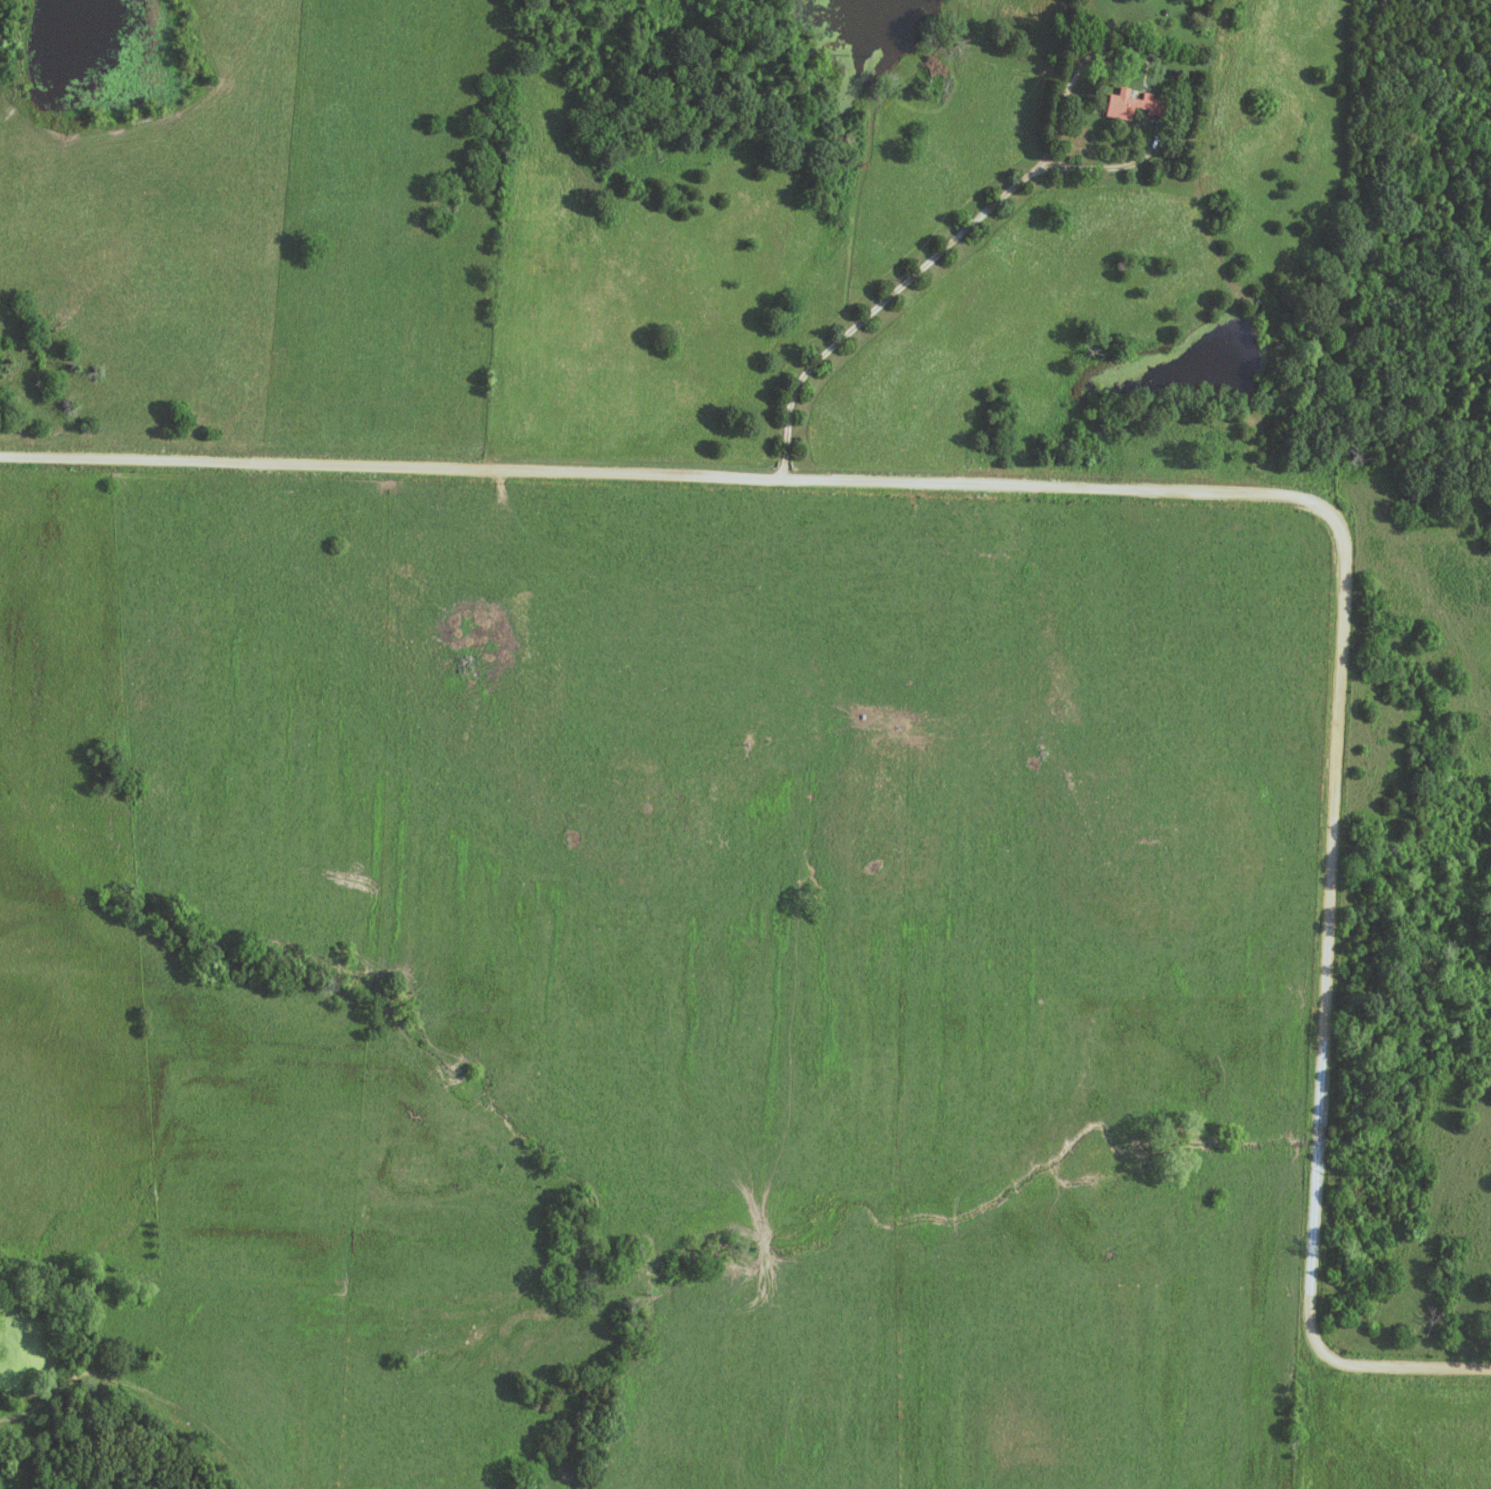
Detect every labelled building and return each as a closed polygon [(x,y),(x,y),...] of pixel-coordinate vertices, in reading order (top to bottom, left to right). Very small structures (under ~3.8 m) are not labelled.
[(1109,94),(1105,116),(1131,121),(1133,108),(1157,112),(1159,100),(1128,94),(1130,88),(1120,86),(1118,95),(1109,94)]
